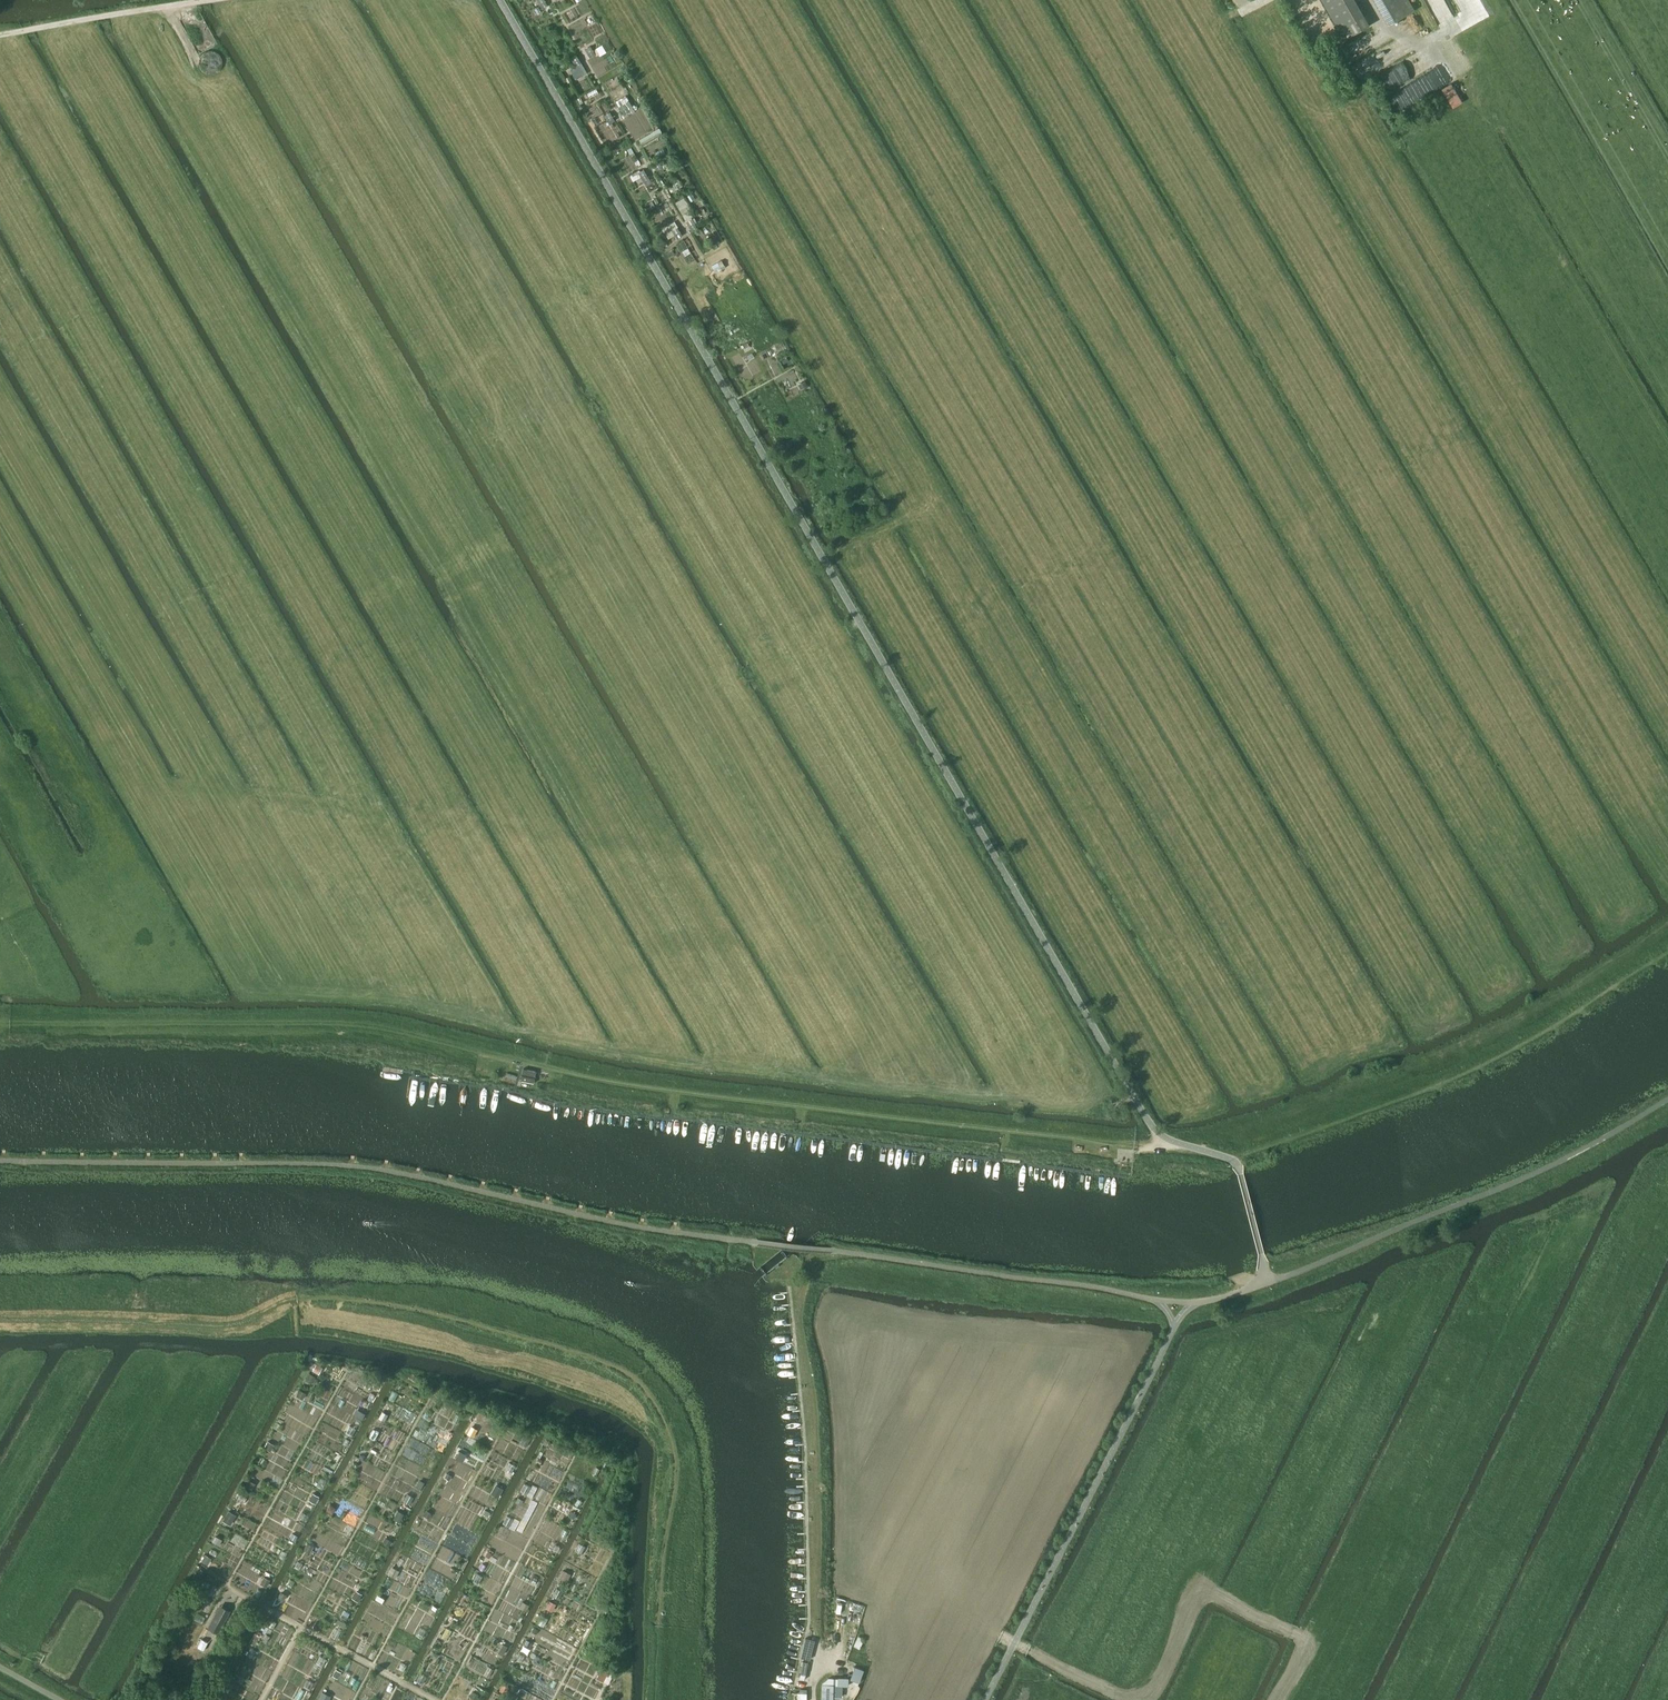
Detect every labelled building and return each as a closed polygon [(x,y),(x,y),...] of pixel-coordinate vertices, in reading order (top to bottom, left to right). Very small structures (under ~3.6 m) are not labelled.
[(1354,0),(1323,0),(1345,40),(1369,26),(1354,0)] [(1388,25),(1415,9),(1410,0),(1374,0),(1388,25)] [(596,24),(588,29),(593,37),(601,33),(596,24)] [(589,58),(595,55),(595,56),(599,54),(596,48),(592,50),(590,47),(585,49),(589,58)] [(574,53),(567,57),(570,63),(573,62),(576,67),(581,63),(574,53)] [(576,67),(570,70),(576,80),(587,73),(581,63),(576,67)] [(620,98),(615,101),(624,116),(629,112),(620,98)] [(610,113),(605,116),(609,124),(614,121),(610,113)] [(658,174),(663,170),(658,161),(652,164),(658,174)] [(644,170),(638,173),(643,182),(648,179),(644,170)] [(697,228),(692,219),(686,223),(691,231),(697,228)] [(676,227),(672,230),(677,239),(682,237),(676,227)] [(220,1605),(208,1627),(218,1632),(230,1610),(220,1605)] [(864,1639),(863,1639),(858,1636),(853,1646),(859,1649),(864,1639)] [(810,1659),(813,1647),(803,1645),(800,1657),(810,1659)] [(805,1675),(808,1662),(803,1661),(799,1678),(806,1680),(807,1675),(805,1675)] [(163,1664),(160,1670),(173,1678),(177,1672),(163,1664)] [(859,1683),(864,1670),(855,1666),(850,1679),(859,1683)] [(821,1699),(833,1699),(833,1698),(833,1697),(840,1698),(840,1687),(833,1687),(833,1685),(838,1685),(838,1678),(829,1678),(822,1684),(821,1699)] [(806,1693),(806,1690),(802,1690),(802,1693),(797,1693),(797,1699),(807,1699),(807,1693),(806,1693)]
